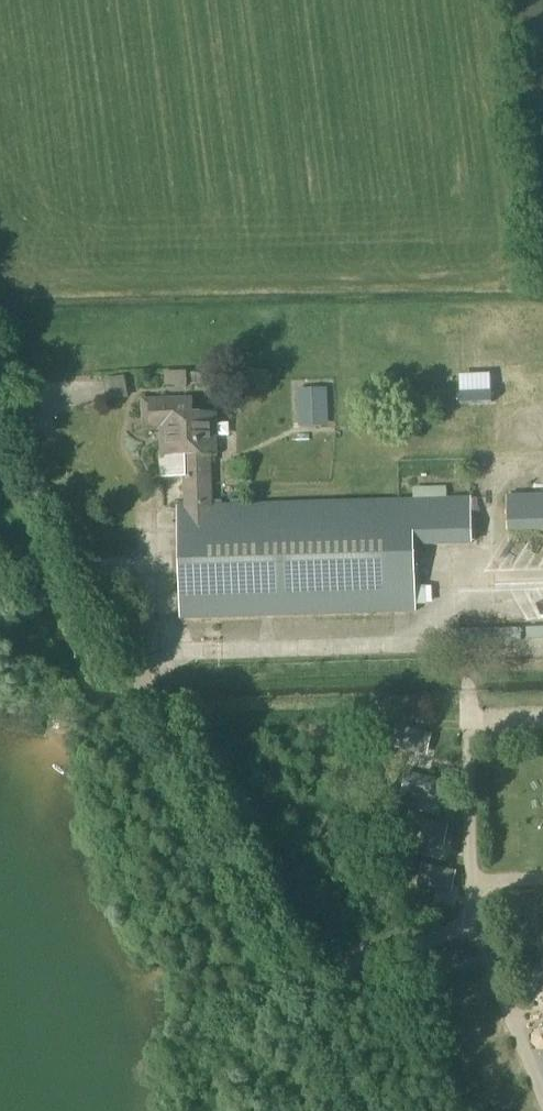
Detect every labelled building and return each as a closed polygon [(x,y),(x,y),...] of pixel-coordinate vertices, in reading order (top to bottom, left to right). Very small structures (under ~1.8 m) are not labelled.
[(187,374),(164,374),(165,388),(187,387),(187,374)] [(336,427),(336,388),(309,388),(309,427),(336,427)] [(460,404),(490,403),(490,393),(460,394),(460,404)] [(426,499),(250,504),(211,506),(211,497),(210,455),(215,455),(215,436),(216,437),(215,415),(192,416),(191,401),(143,402),(144,430),(162,430),(162,457),(183,457),(185,507),(178,507),(181,620),(415,613),(412,545),(470,544),(469,498),(455,499),(426,499)] [(507,533),(542,532),(542,496),(528,497),(506,497),(507,533)] [(427,757),(433,733),(397,725),(392,749),(427,757)] [(436,803),(441,779),(405,772),(400,796),(436,803)] [(444,849),(449,825),(413,818),(408,841),(444,849)] [(452,895),(457,871),(421,863),(416,887),(452,895)]
